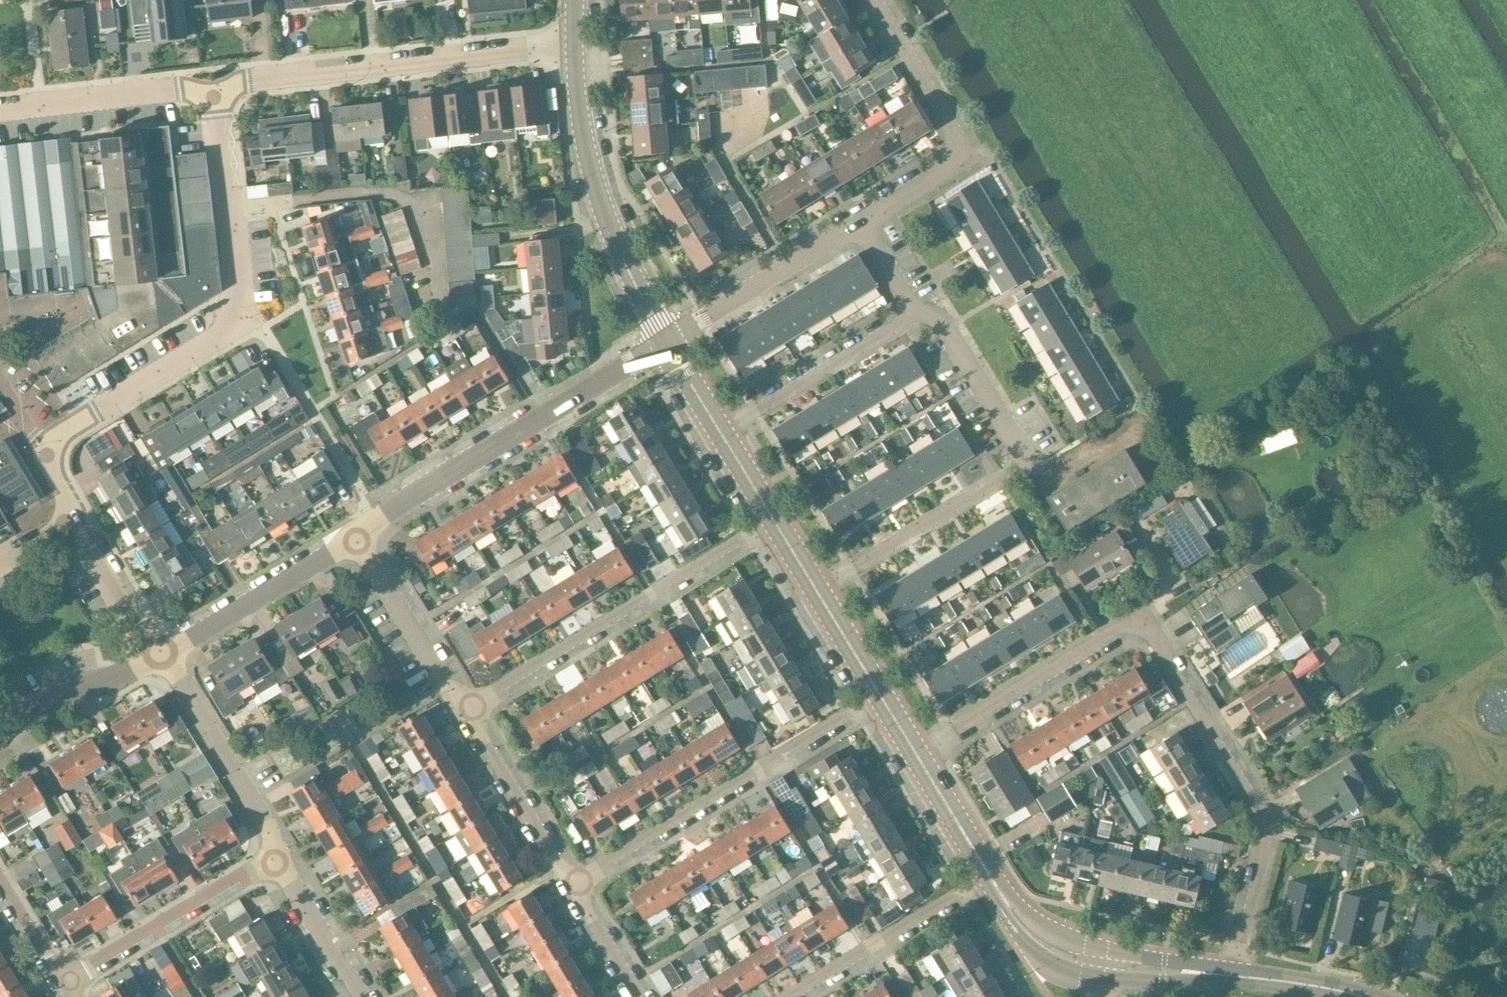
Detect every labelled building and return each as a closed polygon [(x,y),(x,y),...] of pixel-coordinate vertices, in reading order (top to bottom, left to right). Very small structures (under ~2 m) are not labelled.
[(101,9),(113,7),(113,0),(100,0),(101,9)] [(152,41),(186,37),(182,0),(132,0),(134,21),(150,19),(152,41)] [(209,22),(253,18),(251,0),(207,0),(209,22)] [(288,9),(350,2),(350,0),(287,0),(288,9)] [(470,13),(524,7),(523,0),(468,0),(470,13)] [(648,19),(647,0),(621,0),(623,21),(648,19)] [(648,19),(650,32),(674,29),(673,17),(672,0),(647,0),(648,19)] [(673,17),(689,15),(690,29),(700,28),(699,14),(698,0),(672,0),(673,17)] [(699,14),(724,12),(723,0),(698,0),(699,14)] [(724,12),(725,12),(726,25),(761,22),(759,0),(723,0),(724,12)] [(806,14),(828,0),(777,0),(779,19),(779,21),(780,21),(797,19),(806,14)] [(819,35),(837,24),(847,18),(837,0),(828,0),(806,14),(819,35)] [(50,12),(56,68),(88,65),(82,9),(50,12)] [(819,35),(809,42),(822,63),(832,57),(861,40),(847,18),(837,24),(819,35)] [(780,31),(780,21),(779,21),(779,19),(767,20),(768,32),(780,31)] [(782,42),(780,31),(768,32),(769,44),(782,42)] [(118,33),(107,34),(109,51),(120,50),(118,33)] [(621,42),(623,66),(652,63),(650,39),(621,42)] [(861,40),(832,57),(846,79),(874,62),(861,40)] [(784,47),(775,53),(778,60),(791,52),(790,49),(784,47)] [(740,49),(727,50),(728,62),(741,61),(740,49)] [(728,62),(727,50),(717,51),(718,63),(728,62)] [(690,54),(676,55),(678,67),(691,66),(690,54)] [(678,67),(676,55),(666,56),(668,68),(678,67)] [(628,79),(630,104),(664,101),(661,75),(654,76),(652,63),(623,66),(624,79),(628,79)] [(764,65),(752,66),(754,88),(766,86),(764,65)] [(752,66),(740,67),(742,88),(754,88),(752,66)] [(785,73),(791,83),(801,76),(795,66),(785,73)] [(740,67),(728,68),(730,90),(742,88),(740,67)] [(728,68),(715,70),(717,91),(720,90),(730,90),(728,68)] [(892,68),(870,81),(876,91),(877,92),(898,79),(892,68)] [(706,92),(704,70),(692,72),(694,93),(706,92)] [(715,70),(704,70),(706,92),(717,91),(715,70)] [(801,76),(791,83),(797,93),(807,86),(801,76)] [(532,81),(511,84),(517,139),(518,139),(517,134),(537,132),(538,136),(550,135),(548,111),(545,88),(533,90),(532,81)] [(858,89),(848,94),(854,104),(864,99),(876,91),(870,81),(858,89)] [(489,96),(478,97),(483,143),(517,139),(511,84),(488,86),(489,96)] [(466,89),(444,92),(448,135),(469,133),(470,144),(483,143),(478,97),(467,98),(466,89)] [(448,135),(444,92),(422,94),(423,103),(411,105),(416,150),(429,149),(428,138),(448,135)] [(854,104),(848,94),(838,100),(844,110),(854,104)] [(630,104),(633,128),(666,126),(679,124),(676,100),(664,101),(630,104)] [(913,102),(891,116),(908,144),(930,130),(913,102)] [(382,103),(357,106),(361,137),(386,134),(382,103)] [(338,148),(326,149),(327,165),(330,190),(342,188),(339,163),(338,152),(362,149),(361,137),(357,106),(332,109),(336,140),(337,140),(338,148)] [(709,110),(697,110),(697,112),(698,122),(698,123),(710,122),(710,113),(709,110)] [(815,114),(805,120),(811,130),(821,124),(815,114)] [(284,119),(290,158),(314,155),(316,166),(318,191),(330,190),(327,165),(326,149),(314,151),(309,116),(284,119)] [(891,116),(869,129),(886,157),(908,144),(891,116)] [(266,160),(290,158),(284,119),(260,122),(262,138),(250,140),(253,168),(267,167),(266,160)] [(811,130),(805,120),(794,126),(801,136),(811,130)] [(710,122),(698,123),(700,150),(713,149),(710,122)] [(95,319),(34,357),(54,391),(58,389),(220,291),(212,224),(207,176),(206,176),(204,152),(203,152),(170,156),(167,127),(167,125),(111,132),(112,138),(69,143),(69,142),(67,142),(67,143),(43,146),(46,170),(71,167),(79,240),(84,288),(95,319)] [(666,126),(633,128),(635,153),(668,150),(666,126)] [(869,129),(848,142),(864,170),(886,157),(869,129)] [(771,140),(761,146),(768,156),(777,150),(771,140)] [(848,142),(826,155),(843,183),(864,170),(848,142)] [(79,240),(71,167),(46,170),(43,146),(43,145),(42,145),(42,146),(17,149),(17,148),(16,148),(16,149),(0,151),(0,249),(79,240)] [(768,156),(761,146),(751,152),(757,162),(768,156)] [(826,155),(804,168),(821,196),(843,183),(826,155)] [(393,157),(396,182),(408,181),(405,156),(393,157)] [(704,165),(711,175),(722,168),(715,158),(704,165)] [(674,166),(646,183),(660,206),(688,189),(697,183),(702,181),(694,168),(689,172),(676,165),(674,166)] [(722,168),(711,175),(717,185),(728,178),(722,168)] [(804,168),(782,181),(800,209),(821,196),(804,168)] [(800,209),(782,181),(760,194),(777,222),(800,209)] [(946,200),(960,224),(991,205),(977,181),(946,200)] [(268,185),(269,196),(294,194),(292,182),(268,185)] [(688,189),(660,206),(673,227),(701,210),(693,197),(702,191),(697,183),(688,189)] [(442,189),(442,200),(468,198),(467,186),(442,188),(442,189)] [(442,200),(444,212),(469,210),(468,198),(442,200)] [(536,201),(538,225),(558,223),(555,199),(536,201)] [(731,208),(737,218),(747,212),(741,202),(731,208)] [(960,224),(974,247),(1005,228),(991,205),(960,224)] [(381,216),(384,226),(404,219),(401,209),(381,216)] [(444,212),(444,224),(470,222),(469,210),(444,212)] [(673,227),(686,248),(714,232),(701,210),(673,227)] [(747,212),(737,218),(743,228),(753,222),(747,212)] [(337,216),(303,226),(311,250),(349,237),(350,242),(351,242),(363,238),(362,233),(359,234),(357,228),(348,231),(346,227),(341,229),(337,216)] [(384,226),(388,235),(408,228),(404,219),(384,226)] [(444,224),(446,236),(471,234),(470,222),(444,224)] [(371,224),(357,228),(359,234),(362,233),(363,238),(374,234),(371,224)] [(388,235),(391,245),(411,238),(408,228),(388,235)] [(974,247),(988,270),(1019,251),(1005,228),(974,247)] [(473,235),(474,247),(499,244),(498,232),(473,235)] [(714,232),(686,248),(699,270),(727,253),(714,232)] [(446,236),(446,248),(472,246),(471,234),(446,236)] [(349,237),(311,250),(318,273),(344,264),(356,260),(352,246),(351,242),(350,242),(349,237)] [(391,245),(394,255),(414,249),(411,238),(391,245)] [(526,242),(528,268),(562,264),(559,238),(526,242)] [(4,273),(6,297),(84,288),(79,240),(0,249),(0,273),(4,273)] [(446,248),(448,260),(472,258),(472,246),(446,248)] [(394,255),(398,265),(418,259),(414,249),(394,255)] [(1019,251),(988,270),(1002,294),(1033,275),(1019,251)] [(858,256),(835,270),(853,301),(876,288),(858,256)] [(448,260),(448,271),(474,270),(472,258),(448,260)] [(418,259),(398,265),(401,276),(402,276),(421,269),(418,259)] [(489,261),(475,262),(476,269),(490,268),(489,261)] [(318,273),(325,295),(352,287),(344,264),(318,273)] [(528,268),(530,292),(564,289),(562,264),(528,268)] [(386,269),(372,274),(374,280),(376,279),(377,283),(389,280),(386,269)] [(448,271),(449,282),(474,281),(474,270),(448,271)] [(835,270),(812,284),(830,315),(853,301),(835,270)] [(372,274),(362,277),(364,283),(365,287),(377,283),(376,279),(374,280),(372,274)] [(449,282),(450,294),(475,293),(474,281),(449,282)] [(325,295),(333,318),(360,310),(359,309),(355,296),(367,293),(365,287),(364,283),(352,287),(325,295)] [(812,284),(789,298),(807,329),(830,315),(812,284)] [(1017,303),(1031,326),(1062,307),(1048,284),(1017,303)] [(493,285),(481,286),(482,297),(494,296),(493,285)] [(530,292),(533,318),(566,314),(564,289),(530,292)] [(475,293),(450,294),(451,306),(474,305),(476,304),(476,297),(475,293)] [(494,296),(482,297),(483,309),(495,308),(494,296)] [(789,298),(766,312),(784,343),(807,329),(789,298)] [(410,304),(395,309),(397,316),(401,315),(403,321),(405,321),(415,317),(410,304)] [(360,310),(333,318),(340,341),(379,329),(380,333),(384,331),(392,329),(391,325),(388,326),(386,320),(378,322),(373,305),(359,309),(360,310)] [(1031,326),(1045,349),(1076,330),(1062,307),(1031,326)] [(766,312),(743,326),(761,356),(784,343),(766,312)] [(566,314),(533,318),(535,344),(518,345),(512,334),(501,341),(515,364),(525,358),(536,357),(536,359),(554,357),(553,341),(568,339),(566,314)] [(397,316),(386,320),(388,326),(391,325),(392,329),(404,325),(403,321),(401,315),(397,316)] [(470,316),(450,330),(454,338),(475,324),(470,316)] [(761,356),(743,326),(720,339),(738,370),(761,356)] [(379,329),(340,341),(347,364),(374,355),(390,350),(384,331),(380,333),(379,329)] [(454,338),(450,330),(438,337),(443,344),(454,338)] [(1045,349),(1058,372),(1090,354),(1076,330),(1045,349)] [(418,347),(408,354),(414,364),(425,357),(418,347)] [(908,349),(886,362),(902,389),(924,375),(908,349)] [(414,364),(408,354),(397,361),(403,371),(414,364)] [(1058,372),(1072,396),(1104,377),(1090,354),(1058,372)] [(466,356),(445,369),(452,381),(467,405),(488,393),(473,368),(466,356)] [(494,356),(473,368),(488,393),(509,380),(494,356)] [(886,362),(864,376),(880,402),(902,389),(886,362)] [(236,376),(238,381),(239,380),(254,405),(275,393),(281,403),(293,396),(278,371),(267,378),(261,367),(253,372),(250,368),(236,376)] [(378,373),(366,380),(372,390),(384,383),(378,373)] [(864,376),(841,389),(857,416),(880,402),(864,376)] [(1104,377),(1072,396),(1086,419),(1105,407),(1117,400),(1118,400),(1104,377)] [(214,389),(218,394),(233,418),(254,405),(239,380),(238,381),(232,385),(229,380),(214,389)] [(372,390),(366,380),(356,387),(362,397),(372,390)] [(452,381),(431,393),(446,418),(467,405),(452,381)] [(841,389),(819,403),(835,429),(857,416),(841,389)] [(351,390),(343,396),(349,405),(357,399),(351,390)] [(193,402),(196,407),(197,407),(212,431),(233,418),(218,394),(211,398),(208,393),(193,402)] [(431,393),(410,406),(425,431),(446,418),(431,393)] [(911,402),(916,411),(922,408),(917,398),(911,402)] [(819,403),(796,416),(812,443),(835,429),(819,403)] [(1113,403),(1105,407),(1112,419),(1120,414),(1113,403)] [(301,404),(285,414),(294,429),(310,419),(309,419),(305,412),(301,404)] [(609,421),(622,442),(648,425),(636,404),(609,421)] [(172,415),(175,420),(176,419),(191,444),(212,431),(197,407),(196,407),(190,411),(187,406),(172,415)] [(410,406),(389,419),(404,443),(425,431),(410,406)] [(404,443),(389,419),(381,424),(374,412),(350,427),(366,452),(377,446),(383,456),(404,443)] [(890,416),(895,424),(901,420),(896,412),(890,416)] [(922,418),(929,431),(935,427),(928,415),(922,418)] [(812,443),(796,416),(774,430),(790,456),(812,443)] [(162,471),(166,468),(174,464),(170,456),(191,444),(176,419),(175,420),(168,424),(166,419),(151,428),(153,432),(142,438),(162,471)] [(864,426),(871,438),(878,434),(870,422),(864,426)] [(311,425),(300,432),(304,439),(305,440),(316,433),(311,425)] [(622,442),(635,463),(661,446),(648,425),(622,442)] [(900,432),(907,444),(914,440),(906,428),(900,432)] [(958,430),(935,443),(951,470),(974,456),(958,430)] [(300,432),(278,445),(282,452),(304,439),(300,432)] [(271,433),(250,446),(254,453),(275,440),(271,433)] [(844,438),(851,450),(857,446),(850,434),(844,438)] [(566,446),(580,469),(596,459),(582,436),(566,446)] [(26,475),(5,440),(0,443),(0,491),(26,475)] [(876,446),(882,456),(888,452),(882,443),(876,446)] [(935,443),(913,456),(929,483),(951,470),(935,443)] [(130,445),(97,464),(103,474),(100,476),(104,484),(100,487),(108,502),(113,499),(112,498),(146,478),(138,465),(133,457),(136,455),(130,445)] [(278,445),(256,458),(261,466),(282,452),(278,445)] [(250,446),(228,458),(233,466),(254,453),(250,446)] [(635,463),(648,484),(674,467),(661,446),(635,463)] [(318,468),(298,480),(314,505),(316,509),(331,500),(328,496),(336,491),(331,484),(341,477),(325,451),(328,449),(327,448),(312,457),(318,468)] [(1126,450),(1048,498),(1068,531),(1146,483),(1126,450)] [(822,456),(828,464),(834,461),(828,452),(822,456)] [(561,455),(540,467),(556,493),(577,481),(561,455)] [(820,469),(828,464),(822,456),(815,460),(820,469)] [(913,456),(890,470),(906,496),(929,483),(913,456)] [(855,461),(862,473),(868,470),(861,457),(855,461)] [(214,467),(207,471),(212,478),(233,466),(228,458),(214,467)] [(256,458),(235,471),(239,478),(261,466),(256,458)] [(596,459),(580,469),(585,478),(601,468),(596,459)] [(166,468),(178,488),(186,483),(178,470),(174,464),(166,468)] [(540,467),(520,480),(535,506),(556,493),(540,467)] [(648,484),(660,504),(687,488),(674,467),(648,484)] [(839,470),(833,474),(838,483),(844,479),(839,470)] [(890,470),(868,483),(884,510),(906,496),(890,470)] [(239,478),(235,471),(214,483),(219,491),(239,478)] [(838,483),(833,474),(826,478),(832,487),(838,483)] [(6,520),(40,499),(26,475),(0,491),(0,510),(6,520)] [(121,523),(126,520),(125,519),(150,504),(142,491),(151,487),(146,478),(112,498),(113,499),(117,506),(112,508),(121,523)] [(298,480),(277,492),(292,517),(295,522),(310,513),(307,509),(314,505),(298,480)] [(520,480),(499,492),(514,518),(535,506),(520,480)] [(818,480),(807,486),(814,498),(825,491),(818,480)] [(178,488),(191,510),(199,504),(186,483),(178,488)] [(868,483),(845,497),(861,523),(884,510),(868,483)] [(660,504),(674,526),(700,509),(687,488),(660,504)] [(1145,498),(1127,509),(1136,523),(1167,503),(1159,489),(1145,498)] [(277,492),(256,506),(271,530),(274,535),(289,526),(286,521),(292,517),(277,492)] [(499,492),(478,505),(494,531),(514,518),(499,492)] [(600,499),(606,510),(616,503),(610,493),(600,499)] [(861,523),(845,497),(823,510),(838,537),(861,523)] [(1162,535),(1183,568),(1212,550),(1202,535),(1208,531),(1189,501),(1161,519),(1168,530),(1162,535)] [(580,509),(584,516),(596,510),(591,502),(580,509)] [(616,503),(606,510),(612,519),(622,513),(616,503)] [(134,544),(139,541),(163,526),(150,504),(125,519),(126,520),(130,526),(125,529),(134,544)] [(191,510),(202,528),(210,523),(207,518),(199,504),(191,510)] [(478,505),(457,518),(473,544),(494,531),(478,505)] [(256,506),(235,518),(253,548),(267,539),(264,534),(271,530),(256,506)] [(700,509),(674,526),(686,546),(681,549),(687,559),(710,544),(704,535),(712,530),(700,509)] [(1010,514),(987,528),(1003,554),(1025,541),(1010,514)] [(588,523),(594,532),(606,526),(600,516),(588,523)] [(210,523),(202,528),(198,531),(218,564),(229,558),(231,561),(246,552),(243,548),(250,544),(252,548),(253,548),(235,518),(215,530),(210,523)] [(457,518),(436,530),(452,556),(473,544),(457,518)] [(560,521),(548,528),(553,536),(565,528),(560,521)] [(143,548),(138,551),(147,566),(152,563),(151,562),(176,547),(163,526),(139,541),(143,548)] [(553,536),(548,528),(538,534),(542,542),(553,536)] [(987,528),(964,542),(980,568),(1003,554),(987,528)] [(452,556),(436,530),(416,543),(431,569),(452,556)] [(630,538),(636,548),(646,542),(647,542),(640,532),(630,538)] [(1057,562),(1072,586),(1080,580),(1086,590),(1133,560),(1116,532),(1069,561),(1066,556),(1057,562)] [(569,535),(557,542),(563,552),(574,545),(569,535)] [(156,569),(150,572),(159,587),(168,581),(175,592),(203,575),(183,542),(176,547),(151,562),(152,563),(156,569)] [(563,552),(557,542),(546,549),(552,558),(563,552)] [(646,542),(636,548),(649,569),(660,563),(647,542),(646,542)] [(964,542),(942,555),(958,582),(980,568),(964,542)] [(518,544),(506,552),(512,562),(524,554),(518,544)] [(618,548),(597,560),(612,586),(633,573),(618,548)] [(512,562),(506,552),(496,558),(502,568),(512,562)] [(942,555),(920,569),(935,595),(958,582),(942,555)] [(527,560),(516,567),(522,577),(533,570),(527,560)] [(597,560),(576,573),(592,598),(612,586),(597,560)] [(1026,560),(1016,566),(1022,577),(1032,570),(1026,560)] [(522,577),(516,567),(505,574),(511,583),(522,577)] [(920,569),(897,582),(913,609),(935,595),(920,569)] [(478,571),(466,579),(470,586),(482,579),(478,571)] [(576,573),(556,586),(571,611),(592,598),(576,573)] [(1188,614),(1215,655),(1241,638),(1230,622),(1256,605),(1268,597),(1251,573),(1239,580),(1188,614)] [(990,581),(995,590),(1002,586),(996,577),(990,581)] [(466,579),(455,585),(460,593),(470,586),(466,579)] [(715,596),(728,618),(756,601),(742,580),(715,596)] [(913,609),(897,582),(874,596),(890,622),(913,609)] [(1023,586),(1028,594),(1034,590),(1029,582),(1023,586)] [(1021,584),(1008,591),(1014,601),(1027,593),(1021,584)] [(556,586),(535,598),(550,624),(571,611),(556,586)] [(486,587),(475,594),(480,601),(491,594),(486,587)] [(966,595),(972,604),(978,600),(973,590),(966,595)] [(480,601),(475,594),(464,600),(469,608),(480,601)] [(1000,600),(1005,609),(1011,605),(1006,596),(1000,600)] [(1058,596),(1036,609),(1052,636),(1074,622),(1058,596)] [(535,598),(514,611),(529,636),(550,624),(535,598)] [(321,600),(299,613),(317,642),(338,630),(349,648),(361,640),(346,616),(335,622),(321,600)] [(728,618),(721,622),(734,643),(741,638),(768,622),(756,601),(752,603),(728,618)] [(956,614),(948,602),(942,605),(950,618),(956,614)] [(992,618),(986,608),(980,612),(985,621),(992,618)] [(1036,609),(1014,623),(1030,649),(1052,636),(1036,609)] [(514,611),(493,624),(509,649),(529,636),(514,611)] [(679,619),(692,640),(702,634),(690,612),(679,619)] [(280,656),(292,677),(293,677),(305,670),(296,655),(317,642),(299,613),(276,626),(290,649),(280,656)] [(928,632),(922,622),(920,618),(914,622),(922,635),(928,632)] [(928,618),(922,622),(928,632),(934,628),(928,618)] [(509,649),(493,624),(486,628),(482,621),(470,629),(466,622),(450,632),(468,660),(482,652),(488,662),(509,649)] [(741,638),(734,643),(746,664),(754,659),(781,642),(768,622),(741,638)] [(960,631),(962,635),(968,631),(963,622),(957,626),(960,631)] [(1014,623),(991,636),(1007,663),(1030,649),(1014,623)] [(955,624),(947,629),(951,637),(960,631),(957,626),(955,624)] [(669,631),(648,644),(663,668),(684,656),(669,631)] [(692,640),(687,643),(695,655),(709,645),(708,644),(702,634),(692,640)] [(1299,634),(1279,647),(1283,654),(1287,660),(1289,663),(1310,649),(1300,635),(1300,634),(1299,634)] [(938,650),(945,646),(939,636),(932,641),(938,650)] [(991,636),(969,650),(985,676),(1007,663),(991,636)] [(255,639),(233,652),(251,682),(259,695),(280,682),(281,684),(292,677),(280,656),(269,662),(255,639)] [(932,641),(927,644),(933,653),(938,650),(932,641)] [(759,684),(766,680),(794,663),(781,642),(754,659),(745,665),(757,685),(759,684)] [(648,644),(627,656),(642,681),(663,668),(648,644)] [(969,650),(946,664),(962,690),(985,676),(969,650)] [(1310,650),(1289,664),(1296,675),(1318,661),(1310,650)] [(251,682),(233,652),(210,666),(224,688),(213,696),(226,717),(238,709),(238,708),(245,703),(238,690),(251,682)] [(627,656),(606,669),(622,694),(642,681),(627,656)] [(766,680),(759,684),(765,694),(772,689),(779,700),(806,684),(794,663),(790,665),(766,680)] [(962,690),(946,664),(924,677),(940,704),(962,690)] [(1136,668),(1115,681),(1130,707),(1150,695),(1154,701),(1171,691),(1157,667),(1141,677),(1136,668)] [(706,674),(712,685),(723,678),(717,668),(706,674)] [(606,669),(586,682),(601,706),(622,694),(606,669)] [(1212,669),(1205,674),(1212,685),(1219,680),(1217,678),(1213,672),(1212,669)] [(1246,701),(1269,739),(1311,713),(1288,675),(1246,701)] [(686,683),(692,693),(702,687),(696,676),(686,683)] [(334,677),(322,685),(332,702),(344,695),(334,677)] [(723,678),(712,685),(719,695),(729,689),(723,678)] [(1115,681),(1094,694),(1110,719),(1130,707),(1115,681)] [(586,682),(565,694),(580,719),(601,706),(586,682)] [(820,705),(806,684),(779,700),(792,722),(820,705)] [(695,699),(701,708),(712,702),(706,692),(695,699)] [(565,694),(544,707),(559,732),(580,719),(565,694)] [(1094,694),(1073,706),(1088,732),(1110,719),(1094,694)] [(666,695),(655,702),(661,712),(672,705),(666,695)] [(695,699),(686,705),(692,716),(702,710),(695,699)] [(153,701),(132,714),(148,742),(169,729),(173,736),(186,728),(169,701),(157,708),(153,701)] [(661,712),(655,702),(644,708),(650,718),(661,712)] [(1401,705),(1395,708),(1398,714),(1404,711),(1401,705)] [(1073,706),(1052,719),(1068,744),(1088,732),(1073,706)] [(309,707),(302,711),(310,724),(317,720),(309,707)] [(559,732),(544,707),(523,720),(538,744),(559,732)] [(737,713),(743,724),(754,717),(748,707),(737,713)] [(676,711),(664,718),(670,728),(682,720),(676,711)] [(401,726),(413,747),(436,733),(423,712),(401,726)] [(1149,712),(1138,719),(1142,727),(1154,720),(1149,712)] [(148,742),(132,714),(111,727),(116,735),(108,740),(119,759),(148,742)] [(754,717),(743,724),(756,745),(766,739),(754,717)] [(670,728),(664,718),(654,724),(660,734),(670,728)] [(1052,719),(1031,732),(1047,757),(1068,744),(1052,719)] [(1142,727),(1138,719),(1126,725),(1131,733),(1142,727)] [(624,720),(613,727),(620,737),(630,730),(624,720)] [(724,723),(704,736),(719,761),(740,748),(724,723)] [(620,737),(613,727),(602,734),(608,744),(620,737)] [(1047,757),(1031,732),(1010,744),(1026,770),(1047,757)] [(1150,749),(1141,755),(1154,775),(1163,769),(1163,770),(1190,754),(1176,732),(1150,749)] [(413,747),(426,768),(448,754),(436,733),(413,747)] [(1106,735),(1095,742),(1100,752),(1112,745),(1106,735)] [(704,736),(683,748),(698,774),(719,761),(704,736)] [(633,737),(623,743),(629,752),(639,746),(633,737)] [(91,739),(70,751),(84,774),(105,762),(91,739)] [(1100,752),(1095,742),(1084,749),(1090,758),(1100,752)] [(629,752),(623,743),(612,750),(618,759),(629,752)] [(584,747),(573,754),(578,762),(590,755),(584,747)] [(683,748),(662,761),(678,786),(698,774),(683,748)] [(84,774),(70,751),(49,764),(63,788),(84,774)] [(1002,751),(971,770),(987,797),(986,797),(993,810),(995,809),(1001,820),(1026,805),(1033,801),(1002,751)] [(368,758),(375,770),(384,764),(377,753),(368,758)] [(834,753),(807,770),(819,789),(823,786),(830,798),(836,794),(863,777),(850,757),(840,763),(834,753)] [(1111,753),(1099,760),(1109,777),(1121,770),(1111,753)] [(202,754),(195,758),(201,768),(204,766),(208,764),(202,754)] [(426,768),(438,788),(461,775),(448,754),(426,768)] [(578,762),(573,754),(562,760),(567,768),(578,762)] [(1163,770),(1176,791),(1203,774),(1190,754),(1163,770)] [(1296,790),(1319,827),(1371,795),(1348,757),(1296,790)] [(662,761),(642,774),(657,799),(678,786),(662,761)] [(1064,761),(1053,768),(1058,777),(1070,770),(1064,761)] [(594,762),(582,769),(587,777),(598,770),(594,762)] [(384,764),(375,770),(383,782),(392,777),(384,764)] [(1094,766),(1081,775),(1087,785),(1101,777),(1094,766)] [(180,768),(169,775),(175,784),(185,778),(180,768)] [(1058,777),(1053,768),(1043,774),(1048,783),(1058,777)] [(587,777),(582,769),(572,775),(576,783),(587,777)] [(196,771),(185,778),(191,787),(191,788),(202,780),(197,771),(196,771)] [(358,773),(346,780),(349,785),(351,784),(354,788),(364,782),(361,776),(358,773)] [(642,774),(621,786),(636,812),(657,799),(642,774)] [(1176,791),(1166,797),(1178,818),(1183,815),(1189,811),(1216,795),(1203,774),(1176,791)] [(158,781),(164,791),(175,784),(169,775),(158,781)] [(438,788),(451,809),(474,795),(461,775),(438,788)] [(29,776),(8,789),(27,819),(48,806),(29,776)] [(317,776),(293,790),(306,811),(339,791),(337,786),(323,788),(317,776)] [(863,777),(836,794),(849,815),(875,798),(863,777)] [(185,778),(175,784),(181,794),(191,788),(185,778)] [(346,780),(337,786),(340,791),(342,795),(354,788),(351,784),(349,785),(346,780)] [(1040,803),(1051,822),(1077,806),(1063,782),(1041,796),(1037,798),(1040,803)] [(175,784),(164,791),(170,800),(181,794),(175,784)] [(621,786),(600,799),(616,824),(636,812),(621,786)] [(1097,788),(1094,802),(1103,804),(1106,791),(1097,788)] [(0,794),(0,823),(7,834),(27,822),(26,820),(27,819),(8,789),(0,794)] [(787,796),(800,818),(811,811),(798,789),(787,796)] [(1123,796),(1120,797),(1133,817),(1143,811),(1144,810),(1132,790),(1123,796)] [(58,798),(67,814),(76,808),(66,793),(58,798)] [(393,799),(400,811),(410,806),(403,794),(393,799)] [(570,817),(579,812),(569,794),(560,800),(570,817)] [(451,809),(464,830),(486,816),(474,795),(451,809)] [(1189,811),(1183,815),(1188,823),(1194,820),(1202,832),(1228,816),(1216,795),(1189,811)] [(329,797),(306,811),(318,832),(341,818),(329,797)] [(875,798),(849,815),(862,836),(888,819),(875,798)] [(600,799),(579,812),(595,837),(616,824),(600,799)] [(1033,801),(1026,805),(1033,815),(1040,811),(1034,800),(1033,801)] [(223,803),(196,819),(218,855),(238,843),(231,832),(238,828),(223,803)] [(1107,810),(1114,820),(1124,814),(1118,804),(1107,810)] [(118,806),(107,813),(113,822),(123,816),(123,815),(118,806)] [(410,806),(400,811),(408,823),(417,817),(410,806)] [(776,806),(755,819),(770,844),(791,831),(776,806)] [(811,811),(800,818),(812,838),(822,831),(817,820),(811,811)] [(1143,811),(1133,817),(1139,827),(1149,821),(1143,811)] [(97,819),(102,828),(113,822),(107,813),(97,819)] [(383,814),(372,821),(374,826),(377,824),(380,829),(389,824),(383,814)] [(1124,814),(1114,820),(1119,829),(1130,823),(1124,814)] [(123,816),(113,822),(119,832),(130,825),(123,816)] [(464,830),(455,835),(467,856),(476,850),(498,837),(486,816),(464,830)] [(218,855),(196,820),(195,817),(190,820),(188,827),(171,837),(184,860),(190,857),(197,868),(218,855)] [(318,832),(330,852),(354,838),(341,818),(318,832)] [(1165,818),(1155,824),(1158,829),(1168,823),(1165,818)] [(52,828),(65,850),(80,840),(68,819),(52,828)] [(755,819),(734,831),(749,856),(770,844),(755,819)] [(901,840),(888,819),(862,836),(852,842),(865,862),(874,856),(901,840)] [(374,826),(372,821),(362,827),(367,836),(380,829),(377,824),(374,826)] [(102,828),(98,831),(105,841),(108,847),(123,839),(119,832),(113,822),(102,828)] [(1050,873),(1074,878),(1084,836),(1062,830),(1059,842),(1058,842),(1050,873)] [(354,838),(330,852),(342,872),(366,858),(366,859),(373,855),(366,843),(367,836),(364,831),(363,832),(353,838),(354,838)] [(734,831),(713,844),(728,869),(749,856),(734,831)] [(418,840),(426,853),(435,847),(428,834),(418,840)] [(1098,884),(1106,854),(1108,842),(1084,836),(1074,878),(1098,884)] [(1146,848),(1156,850),(1159,839),(1148,836),(1146,848)] [(1185,836),(1183,845),(1221,854),(1224,842),(1199,837),(1198,839),(1185,836)] [(1344,843),(1316,836),(1313,850),(1341,857),(1344,843)] [(476,850),(488,871),(511,858),(498,837),(476,850)] [(1401,837),(1389,844),(1396,855),(1407,848),(1401,837)] [(156,838),(132,853),(133,854),(135,858),(156,892),(177,880),(165,860),(168,858),(156,838)] [(874,856),(887,877),(914,861),(901,840),(874,856)] [(1171,842),(1169,853),(1180,856),(1182,844),(1171,842)] [(1371,860),(1373,850),(1344,843),(1341,857),(1338,867),(1350,870),(1353,856),(1371,860)] [(56,844),(45,850),(51,859),(61,853),(56,844)] [(713,844),(692,857),(708,882),(728,869),(713,844)] [(1182,844),(1180,856),(1204,861),(1205,861),(1218,865),(1218,864),(1221,854),(1183,845),(1182,844)] [(813,852),(820,862),(831,856),(824,845),(813,852)] [(435,847),(426,853),(433,864),(442,858),(435,847)] [(35,856),(40,866),(51,859),(45,850),(35,856)] [(109,874),(116,887),(122,884),(135,905),(156,892),(135,858),(133,854),(132,853),(131,852),(119,860),(122,866),(109,874)] [(51,859),(40,866),(53,886),(64,880),(57,869),(67,863),(61,853),(51,859)] [(74,874),(61,853),(67,863),(57,869),(64,880),(74,874)] [(1098,884),(1122,890),(1130,860),(1106,854),(1098,884)] [(407,855),(396,862),(399,867),(401,865),(404,870),(413,865),(407,855)] [(831,856),(820,862),(829,876),(841,868),(833,855),(831,856)] [(795,863),(801,872),(812,865),(806,856),(795,863)] [(692,857),(672,870),(687,894),(708,882),(692,857)] [(366,858),(342,872),(355,893),(378,879),(366,858)] [(511,858),(488,871),(501,892),(524,878),(511,858)] [(1415,858),(1411,864),(1415,867),(1420,862),(1415,858)] [(16,868),(22,878),(36,868),(30,859),(16,868)] [(1130,860),(1122,890),(1146,896),(1153,865),(1130,860)] [(914,861),(887,877),(900,898),(897,900),(904,911),(923,898),(917,888),(927,882),(914,861)] [(396,862),(386,868),(389,872),(392,877),(393,876),(404,870),(401,865),(399,867),(396,862)] [(1146,896),(1170,901),(1176,870),(1153,865),(1146,896)] [(859,866),(848,873),(851,879),(862,872),(859,866)] [(672,870),(651,882),(666,907),(687,894),(672,870)] [(1176,870),(1170,901),(1194,907),(1201,876),(1176,870)] [(392,877),(389,872),(378,879),(355,893),(367,914),(390,900),(391,901),(403,894),(393,876),(392,877)] [(804,881),(809,890),(821,882),(816,873),(804,881)] [(776,874),(765,881),(770,891),(782,884),(776,874)] [(443,882),(451,894),(460,888),(452,876),(443,882)] [(1278,926),(1312,934),(1323,888),(1290,880),(1278,926)] [(770,891),(765,881),(754,888),(760,897),(770,891)] [(666,907),(651,882),(630,895),(646,920),(666,907)] [(845,890),(851,900),(861,894),(855,884),(845,890)] [(380,928),(393,948),(418,934),(418,933),(427,928),(416,908),(438,895),(431,885),(392,910),(397,918),(380,928)] [(460,888),(451,894),(458,906),(467,900),(460,888)] [(786,891),(774,899),(780,908),(791,900),(786,891)] [(510,905),(522,926),(544,912),(532,892),(510,905)] [(1332,938),(1366,947),(1369,934),(1381,937),(1389,905),(1374,902),(1374,901),(1344,893),(1332,938)] [(101,894),(80,907),(94,929),(115,916),(101,894)] [(861,894),(851,900),(864,921),(874,915),(861,894)] [(94,929),(80,907),(75,898),(49,914),(61,935),(67,932),(73,942),(94,929)] [(780,908),(774,899),(762,906),(768,915),(780,908)] [(734,900),(723,907),(729,916),(740,910),(734,900)] [(834,905),(814,917),(828,940),(848,928),(834,905)] [(729,916),(723,907),(713,914),(719,923),(729,916)] [(210,920),(216,930),(232,920),(226,910),(210,920)] [(790,910),(783,914),(788,922),(795,917),(790,910)] [(237,934),(250,956),(276,940),(263,918),(256,923),(248,911),(232,920),(216,930),(224,942),(237,934)] [(522,926),(535,947),(557,933),(544,912),(522,926)] [(886,912),(876,919),(882,927),(892,921),(886,912)] [(1418,912),(1412,938),(1433,943),(1439,917),(1418,912)] [(744,916),(732,924),(738,933),(750,926),(744,916)] [(814,917),(793,930),(808,953),(828,940),(814,917)] [(472,928),(484,949),(494,943),(481,923),(472,928)] [(738,933),(732,924),(721,930),(726,940),(738,933)] [(447,931),(453,941),(462,935),(456,926),(447,931)] [(694,927),(683,934),(688,942),(699,935),(694,927)] [(793,930),(773,943),(787,966),(808,953),(793,930)] [(535,947),(547,968),(570,954),(557,933),(535,947)] [(393,948),(406,969),(430,954),(418,934),(393,948)] [(688,942),(683,934),(672,941),(677,949),(688,942)] [(944,976),(952,972),(978,955),(965,934),(939,950),(931,955),(944,976)] [(462,935),(453,941),(459,951),(468,946),(462,935)] [(262,976),(263,978),(290,962),(276,940),(250,956),(239,962),(252,983),(262,976)] [(930,940),(916,948),(921,957),(935,948),(930,940)] [(703,942),(691,949),(697,958),(708,951),(703,942)] [(494,943),(484,949),(492,961),(501,956),(494,943)] [(773,943),(752,956),(766,978),(787,966),(773,943)] [(697,958),(691,949),(680,956),(685,965),(697,958)] [(406,969),(418,990),(443,975),(430,954),(406,969)] [(547,968),(560,988),(582,975),(570,954),(547,968)] [(991,976),(978,955),(952,972),(944,976),(957,996),(959,996),(964,992),(991,976)] [(752,956),(732,968),(746,991),(766,978),(752,956)] [(302,983),(290,962),(263,978),(270,989),(260,994),(262,996),(279,996),(302,983)] [(660,969),(672,989),(683,982),(671,962),(660,969)] [(19,984),(12,971),(7,963),(0,968),(0,995),(19,984)] [(164,969),(172,982),(180,976),(173,963),(164,969)] [(472,972),(478,982),(480,982),(488,977),(481,966),(472,972)] [(104,994),(105,996),(145,996),(148,996),(131,968),(111,980),(116,987),(104,994)] [(711,981),(721,996),(737,996),(746,991),(732,968),(711,981)] [(910,996),(911,996),(921,991),(908,969),(897,976),(910,996)] [(502,979),(509,990),(519,984),(512,973),(502,979)] [(422,996),(454,996),(456,996),(443,975),(418,990),(422,996)] [(565,996),(592,996),(595,996),(582,975),(560,988),(565,996)] [(170,982),(167,985),(173,994),(186,986),(180,976),(172,982),(170,982)] [(1003,996),(991,976),(964,992),(959,996),(1002,996),(1003,996)] [(480,982),(478,982),(484,993),(494,988),(488,977),(480,982)] [(711,981),(690,994),(693,996),(721,996),(711,981)] [(279,996),(311,996),(302,983),(279,996)] [(19,984),(0,995),(0,996),(27,996),(19,984)] [(228,990),(232,996),(243,996),(246,995),(239,984),(228,990)] [(509,990),(513,996),(525,996),(526,996),(519,984),(509,990)] [(863,996),(892,996),(884,984),(863,996)]
